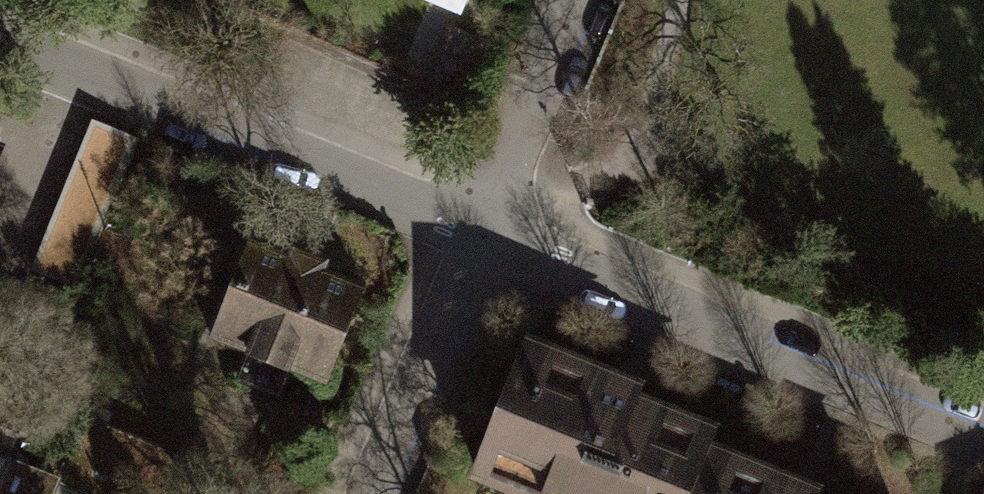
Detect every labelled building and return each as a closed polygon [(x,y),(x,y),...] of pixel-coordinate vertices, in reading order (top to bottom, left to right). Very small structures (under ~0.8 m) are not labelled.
[(135,138),(93,121),(34,267),(76,284),(135,138)] [(213,338),(325,382),(361,291),(322,276),(326,267),(294,254),(290,263),(249,247),(213,338)] [(532,352),(488,460),(536,480),(541,493),(683,493),(701,449),(706,436),(631,406),(636,394),(532,352)] [(0,481),(0,493),(54,493),(60,479),(96,493),(157,493),(173,454),(83,417),(69,451),(21,431),(10,458),(0,481)] [(701,449),(683,493),(817,493),(701,449)] [(10,458),(0,453),(0,481),(10,458)]
